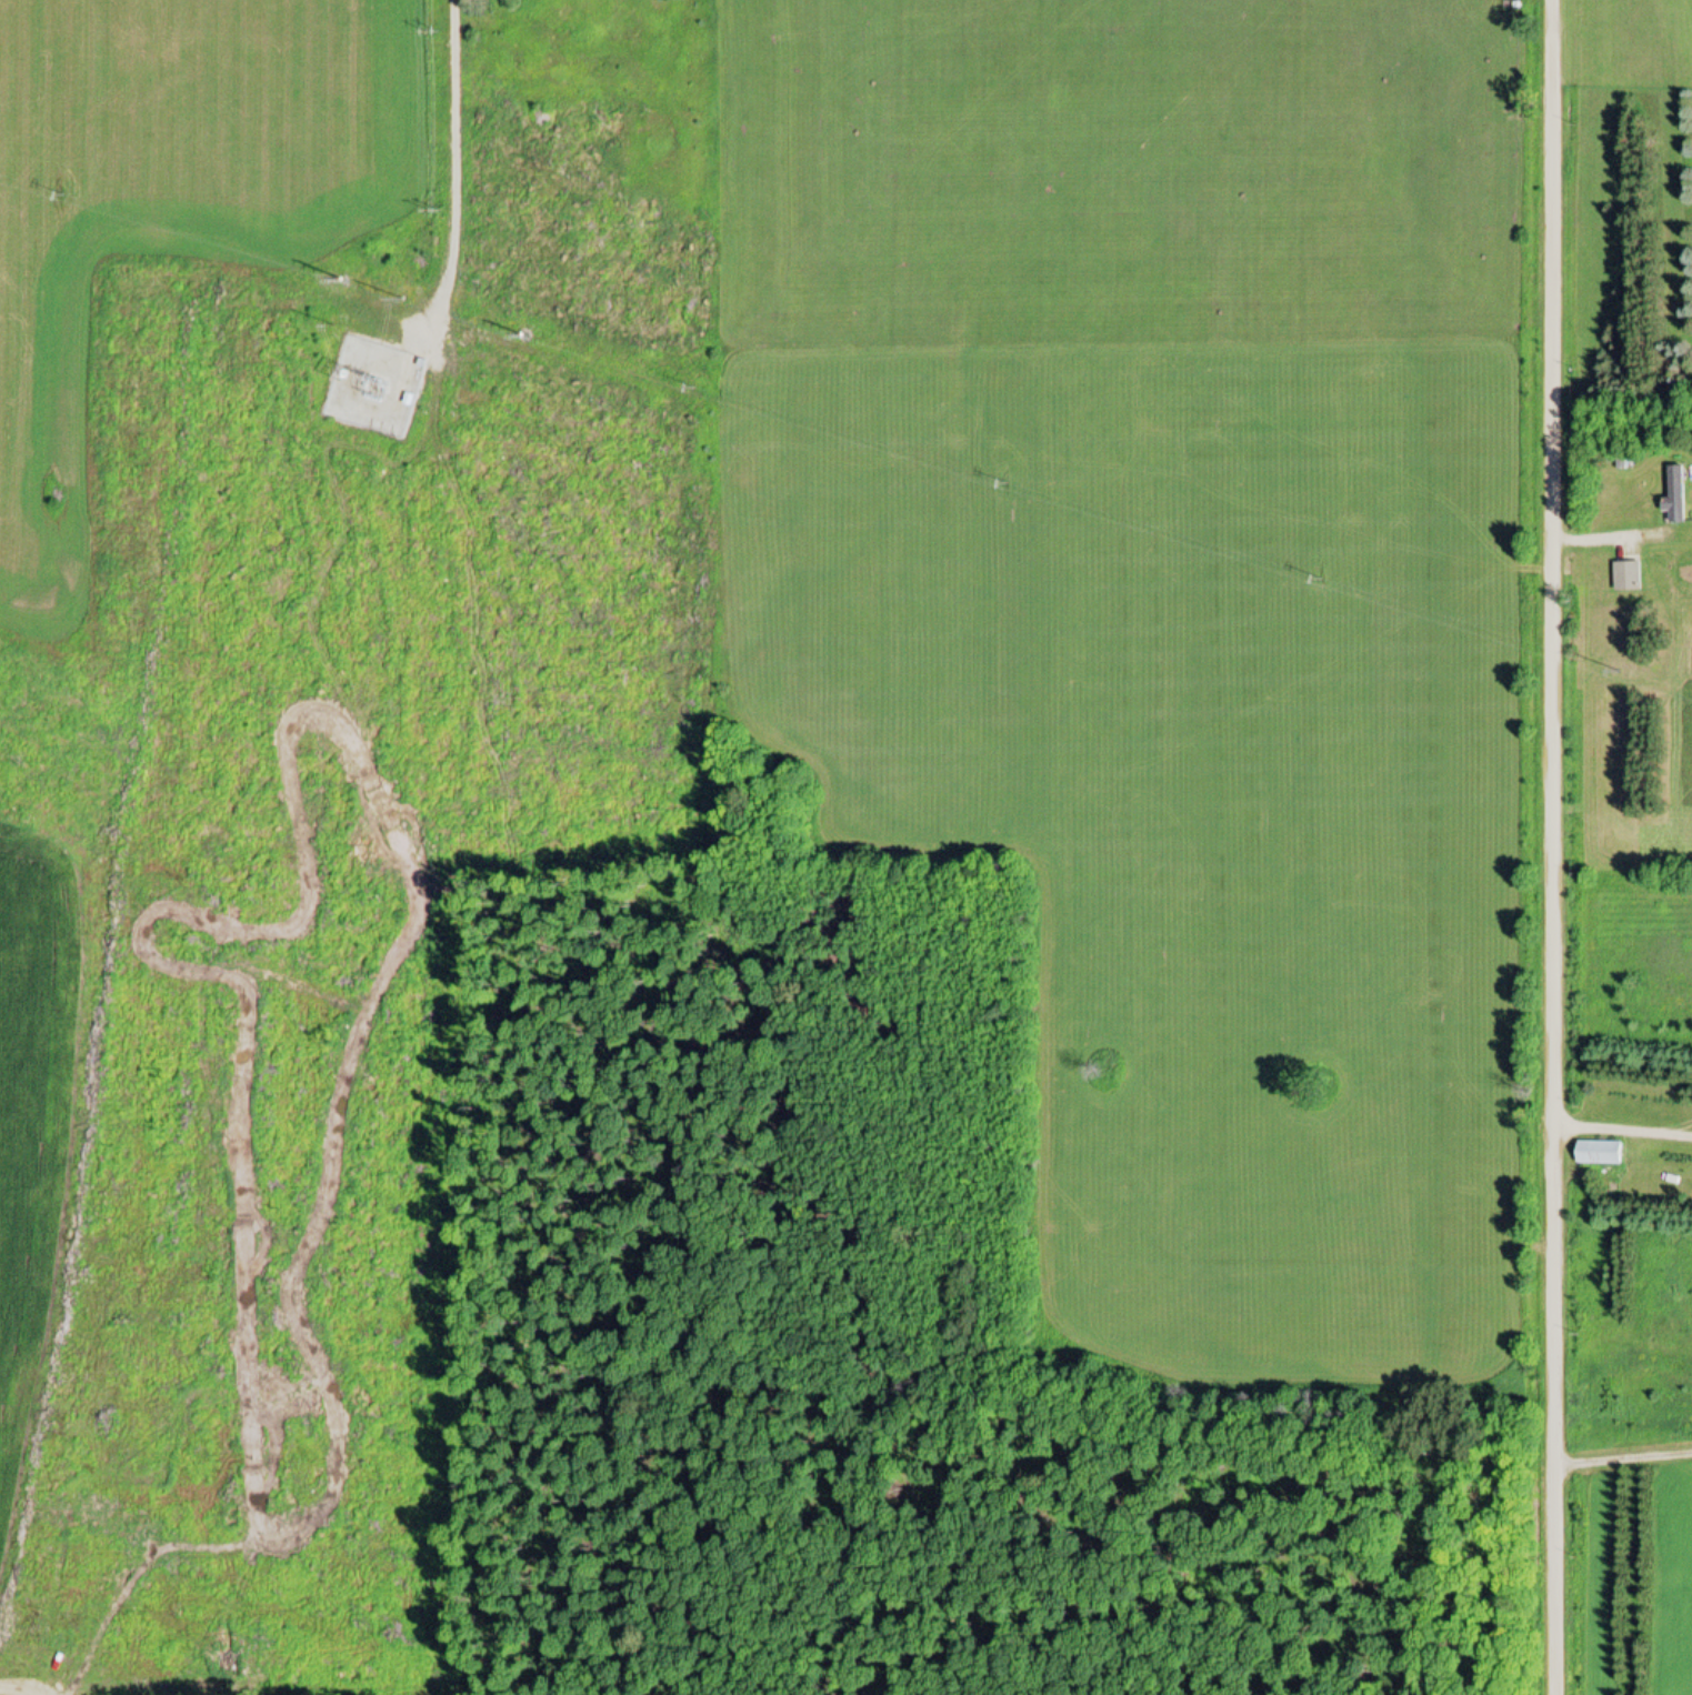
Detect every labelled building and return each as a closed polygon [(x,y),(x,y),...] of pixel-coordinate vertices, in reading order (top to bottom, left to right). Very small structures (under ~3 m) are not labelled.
[(1683,523),(1682,468),(1664,468),(1664,511),(1666,511),(1666,524),(1683,523)] [(1612,591),(1639,591),(1639,559),(1612,559),(1612,591)] [(1571,1166),(1618,1166),(1618,1142),(1571,1142),(1571,1166)]
